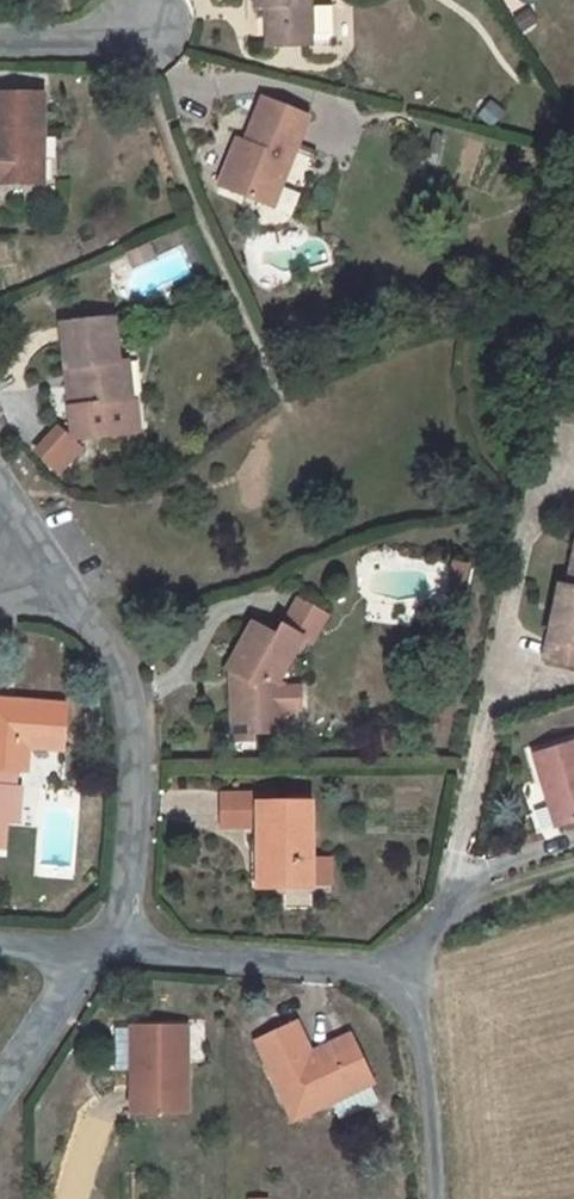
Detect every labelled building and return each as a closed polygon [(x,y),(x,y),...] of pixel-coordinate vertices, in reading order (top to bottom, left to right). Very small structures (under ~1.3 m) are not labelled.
[(256,8),(256,21),(267,20),(269,47),(312,45),(313,49),(339,47),(338,7),(311,7),(311,0),(255,0),(256,8)] [(44,184),(44,97),(0,97),(0,184),(44,184)] [(220,186),(273,208),(309,120),(263,101),(245,144),(239,141),(220,186)] [(149,246),(126,256),(132,270),(155,260),(149,246)] [(119,367),(113,322),(61,327),(75,443),(140,435),(136,401),(132,402),(123,403),(119,367)] [(128,366),(119,367),(123,403),(132,402),(128,366)] [(65,436),(43,460),(58,475),(81,451),(65,436)] [(471,566),(456,563),(451,590),(465,593),(471,566)] [(568,590),(559,589),(545,659),(573,664),(573,592),(568,590)] [(299,602),(285,629),(302,638),(314,644),(328,617),(299,602)] [(285,629),(283,628),(277,638),(252,626),(228,673),(233,676),(232,679),(230,680),(231,723),(246,722),(246,733),(284,733),(284,710),(278,711),(278,689),(283,689),(284,688),(277,687),(302,638),(285,629)] [(283,689),(278,689),(278,711),(301,710),(301,689),(283,689)] [(25,770),(27,748),(62,750),(66,706),(0,701),(0,848),(1,848),(2,822),(4,789),(14,789),(15,769),(25,770)] [(246,722),(231,723),(232,733),(246,733),(246,722)] [(533,757),(556,828),(573,822),(573,745),(533,757)] [(14,789),(4,789),(2,822),(17,823),(19,790),(14,789)] [(257,827),(257,887),(310,886),(310,856),(309,803),(306,803),(306,797),(287,797),(287,803),(271,803),(271,793),(221,793),(221,827),(257,827)] [(310,856),(310,886),(329,886),(329,857),(310,856)] [(297,1024),(256,1044),(293,1121),(333,1102),(330,1096),(365,1079),(369,1077),(351,1036),(311,1055),(297,1024)] [(132,1031),(117,1031),(118,1074),(132,1074),(133,1113),(187,1113),(188,1030),(141,1031),(132,1031)] [(330,1096),(333,1102),(340,1118),(376,1103),(365,1079),(330,1096)]
